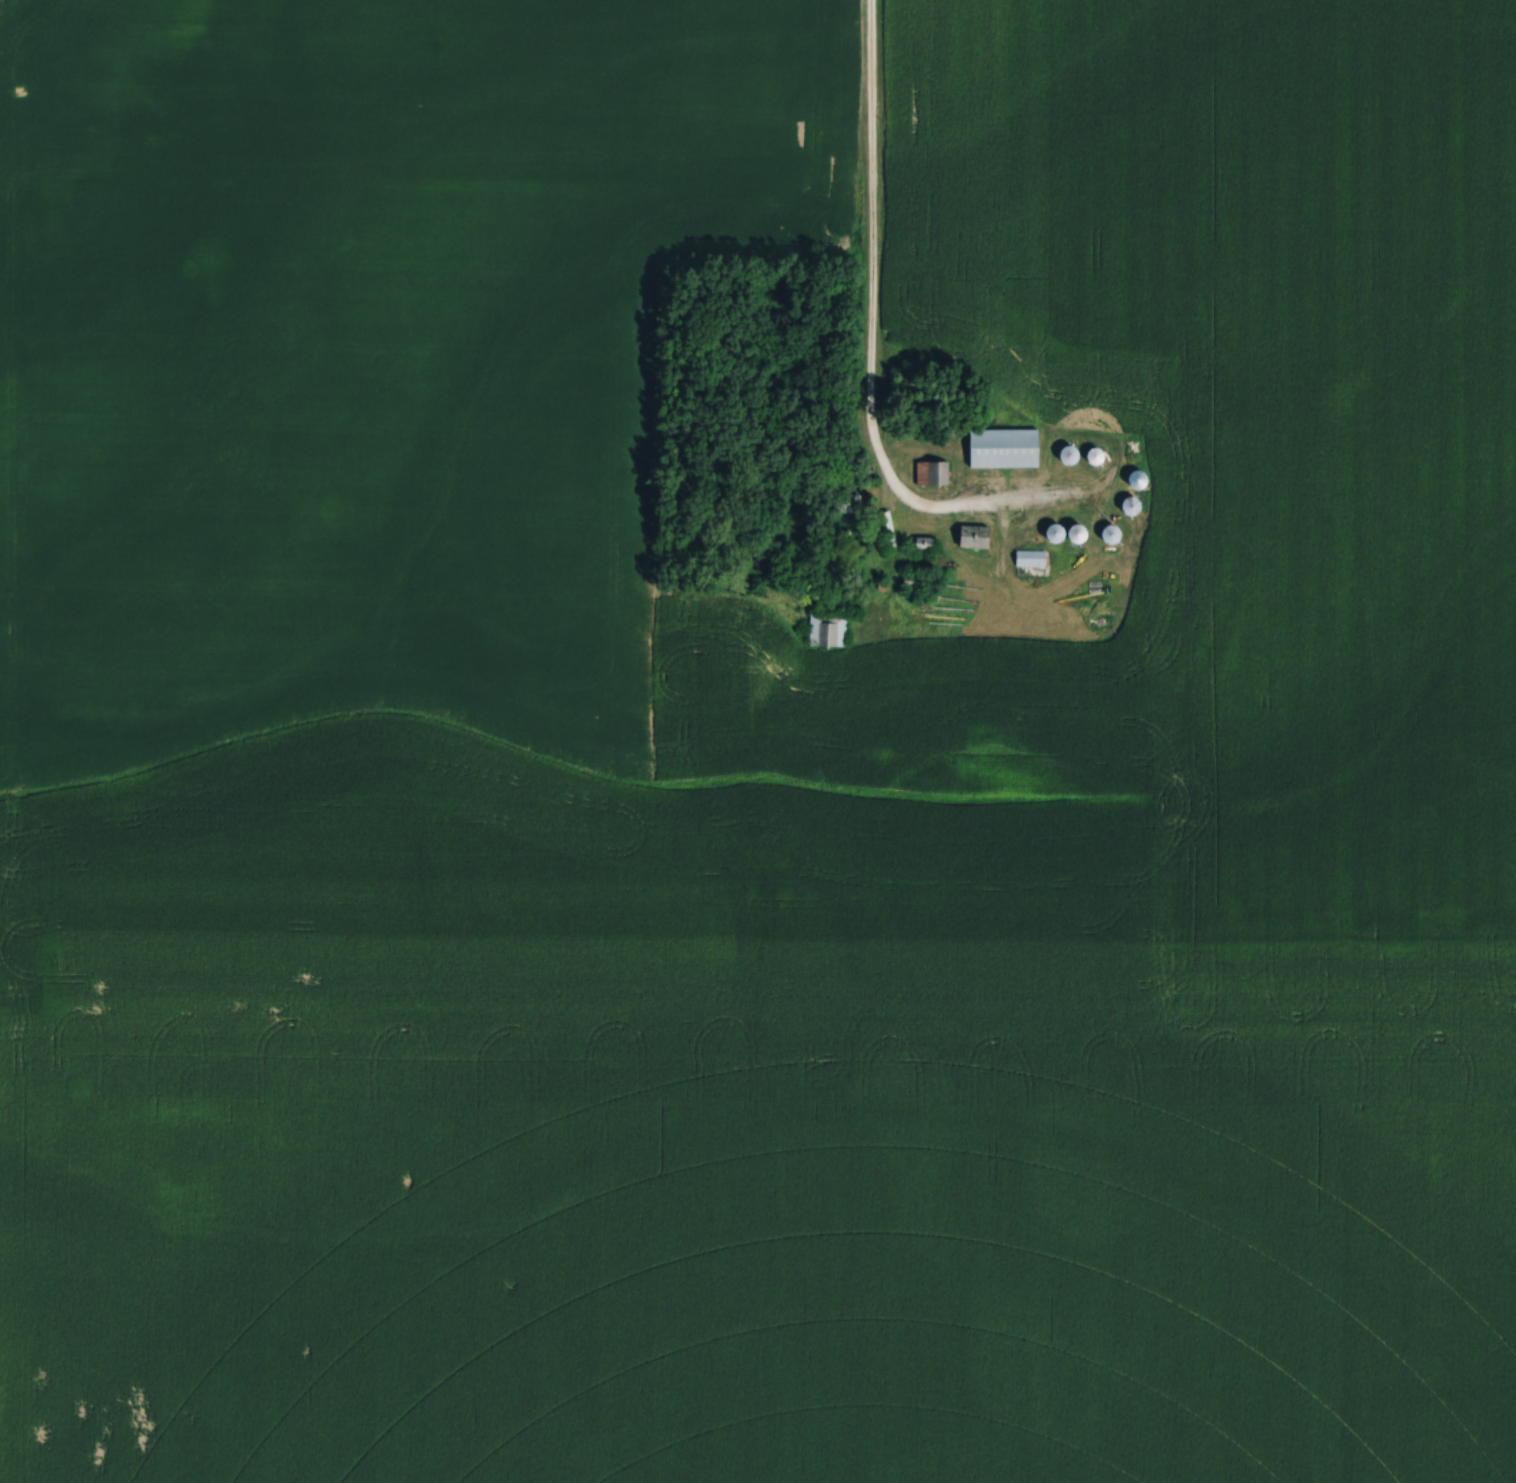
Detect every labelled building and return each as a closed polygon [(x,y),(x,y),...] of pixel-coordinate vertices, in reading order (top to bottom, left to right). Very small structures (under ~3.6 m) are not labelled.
[(1039,430),(968,430),(968,468),(1039,468),(1039,430)] [(1075,465),(1077,449),(1061,447),(1060,463),(1075,465)] [(1099,447),(1087,453),(1093,466),(1105,460),(1099,447)] [(948,462),(917,462),(917,486),(948,486),(948,462)] [(838,496),(838,512),(857,512),(857,496),(838,496)] [(1120,503),(1127,517),(1140,511),(1132,497),(1120,503)] [(1067,537),(1071,544),(1086,536),(1079,523),(1062,532),(1058,522),(1043,530),(1051,545),(1067,537)] [(1100,541),(1116,546),(1121,530),(1105,525),(1100,541)] [(958,548),(988,548),(988,526),(958,526),(958,548)] [(933,538),(915,538),(915,549),(933,549),(933,538)] [(1046,551),(1016,551),(1016,567),(1046,567),(1046,551)] [(846,647),(846,613),(810,613),(810,647),(846,647)]
